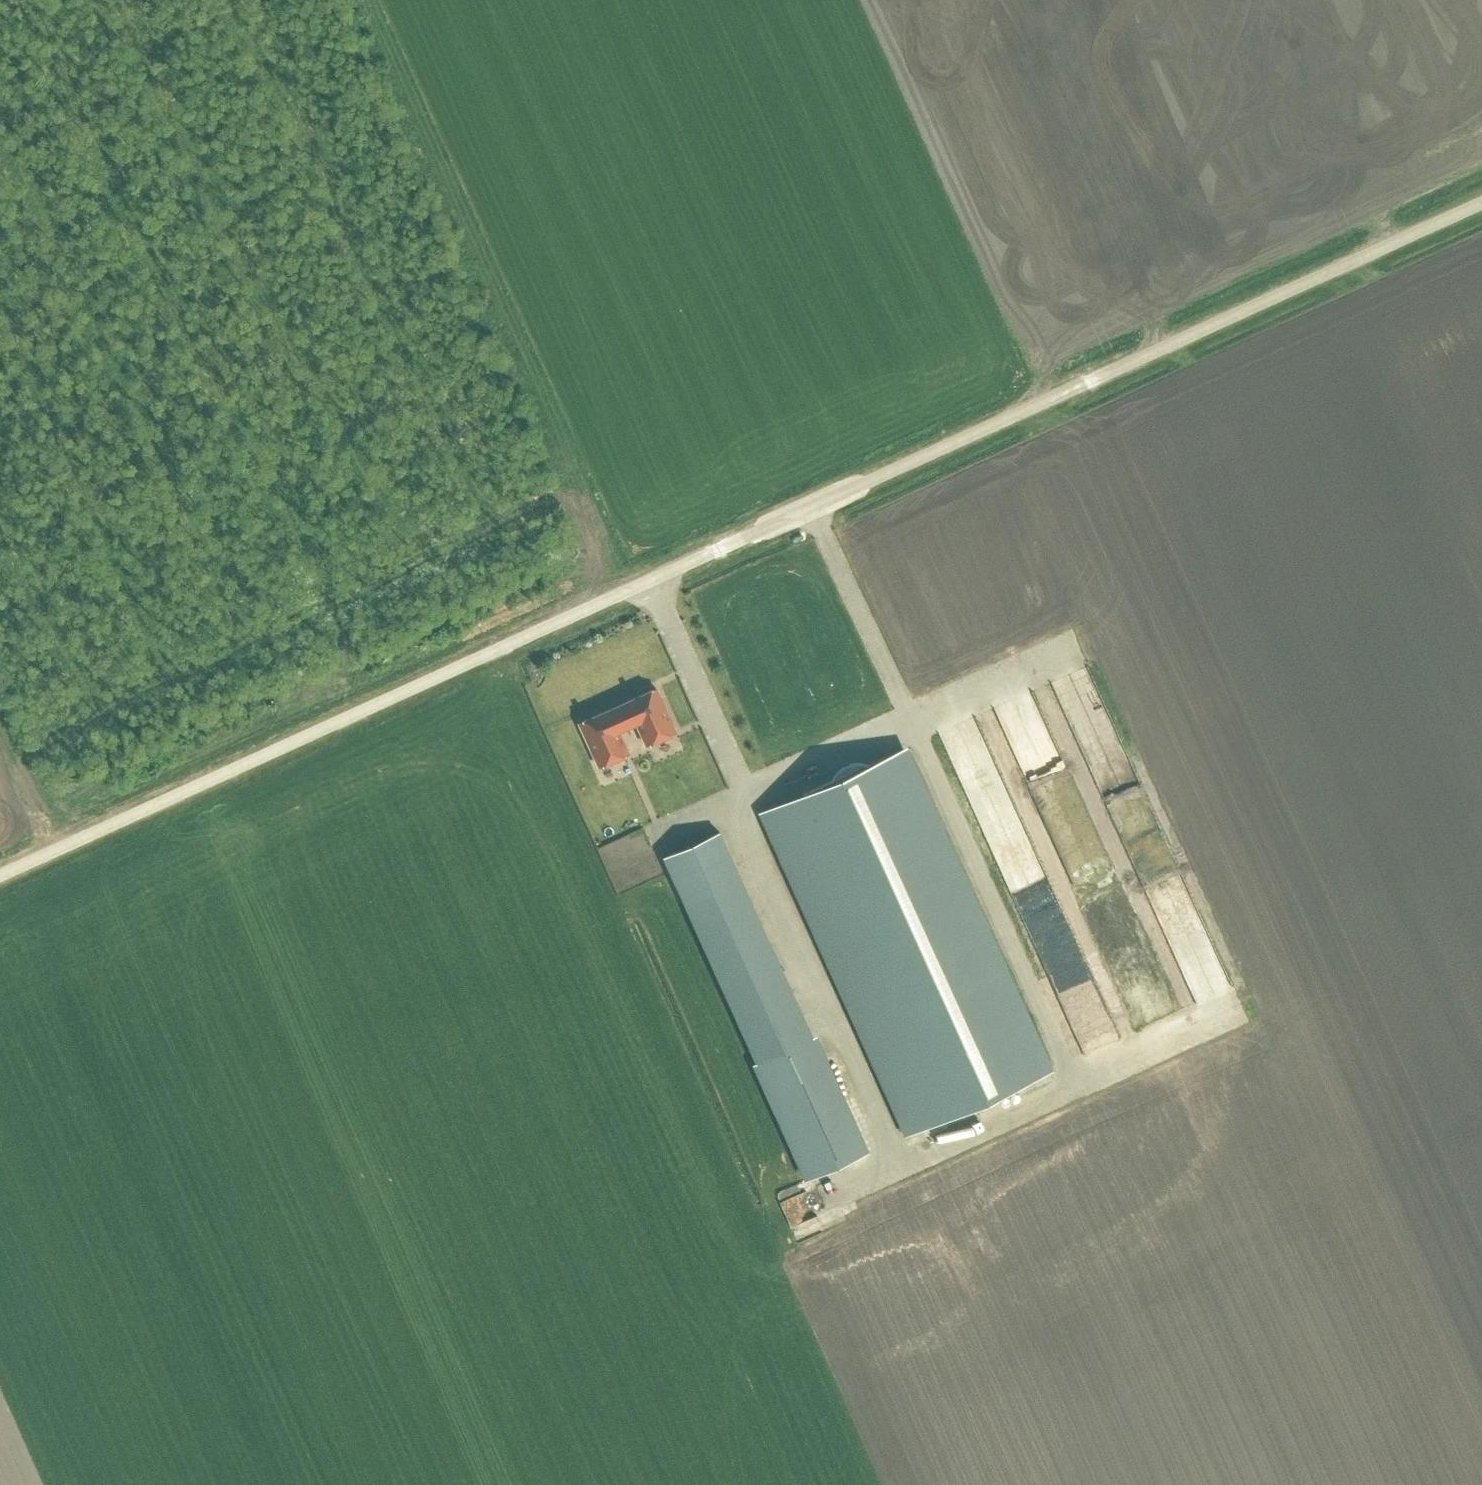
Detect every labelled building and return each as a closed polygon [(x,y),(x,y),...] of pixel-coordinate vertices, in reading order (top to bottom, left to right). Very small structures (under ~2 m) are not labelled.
[(674,731),(654,687),(623,701),(625,704),(618,708),(627,730),(635,726),(643,744),(674,731)] [(609,707),(578,721),(597,765),(628,751),(620,733),(627,730),(618,708),(610,711),(609,707)] [(1044,1064),(894,747),(756,812),(906,1130),(1044,1064)] [(719,829),(665,855),(815,1173),(870,1147),(719,829)]
